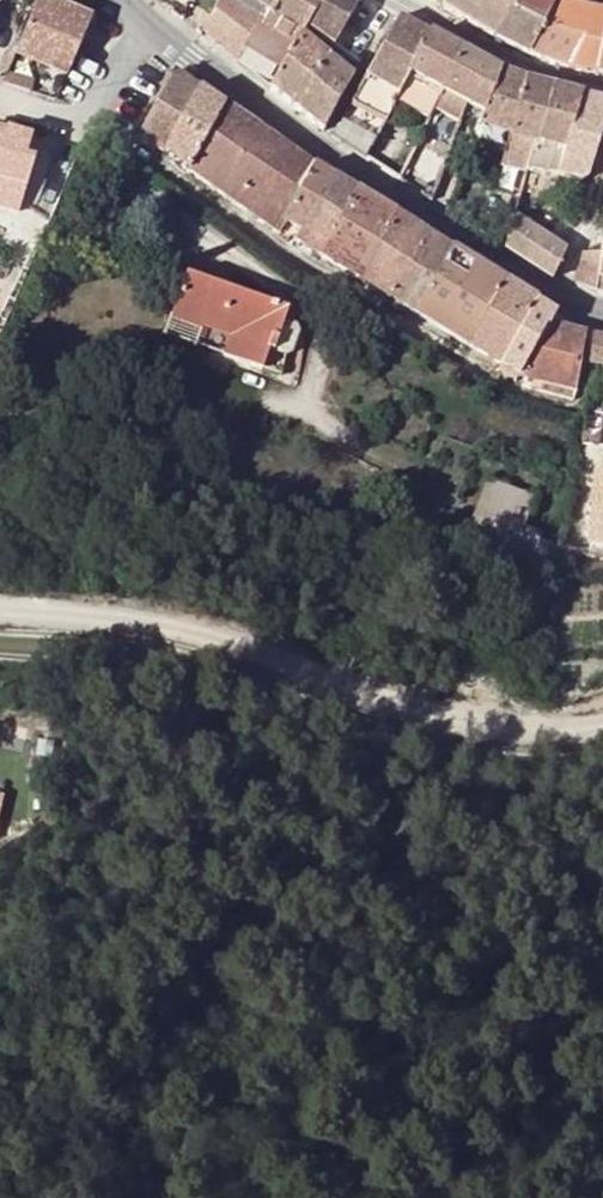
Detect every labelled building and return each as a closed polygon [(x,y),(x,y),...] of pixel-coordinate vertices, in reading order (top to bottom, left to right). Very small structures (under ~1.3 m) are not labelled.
[(44,0),(39,0),(16,53),(68,75),(91,20),(44,0)] [(201,29),(236,60),(256,24),(260,26),(276,0),(221,0),(201,29)] [(322,0),(276,0),(260,26),(256,24),(236,60),(235,61),(269,88),(300,37),(302,32),(306,28),(322,0)] [(306,28),(330,44),(357,0),(322,0),(306,28)] [(441,8),(493,39),(517,0),(445,0),(441,8)] [(547,0),(517,0),(493,39),(527,55),(540,29),(554,3),(552,3),(547,0)] [(595,75),(602,30),(602,16),(554,3),(540,29),(580,43),(567,69),(595,75)] [(364,76),(351,101),(385,121),(394,103),(398,95),(399,93),(408,75),(429,36),(397,18),(364,76)] [(580,43),(540,29),(527,55),(567,69),(580,43)] [(408,75),(441,92),(460,52),(429,36),(408,75)] [(323,56),(300,37),(269,88),(294,108),(323,56)] [(441,92),(467,105),(474,109),(481,113),(498,74),(482,65),(460,52),(441,92)] [(351,79),(323,56),(294,108),(314,125),(322,131),(351,79)] [(138,136),(164,153),(198,90),(172,73),(138,136)] [(481,113),(470,140),(503,154),(510,131),(522,81),(500,74),(498,74),(481,113)] [(441,92),(408,75),(399,93),(398,95),(394,103),(428,120),(432,110),(441,92)] [(532,85),(522,81),(510,131),(503,154),(499,167),(524,173),(526,169),(536,142),(549,89),(542,88),(532,85)] [(526,169),(557,174),(577,96),(549,89),(536,142),(526,169)] [(222,107),(198,90),(164,153),(188,170),(222,107)] [(441,92),(432,110),(460,123),(467,105),(441,92)] [(557,174),(583,178),(588,174),(602,121),(602,102),(577,96),(557,174)] [(242,196),(271,215),(266,223),(279,232),(284,221),(311,167),(222,107),(188,170),(237,203),(242,196)] [(18,211),(31,161),(25,159),(27,151),(30,137),(0,129),(0,206),(18,211)] [(27,151),(25,159),(31,161),(34,153),(27,151)] [(489,162),(486,171),(497,174),(499,167),(489,162)] [(333,181),(311,167),(284,221),(299,230),(305,233),(333,181)] [(520,190),(524,173),(499,167),(497,174),(493,190),(511,195),(518,198),(520,190)] [(553,194),(554,192),(555,183),(557,174),(526,169),(524,173),(520,190),(553,194)] [(299,230),(293,241),(320,257),(353,193),(333,181),(305,233),(299,230)] [(395,219),(353,193),(320,257),(360,282),(395,219)] [(237,203),(266,223),(271,215),(242,196),(237,203)] [(504,249),(551,278),(565,250),(513,218),(511,224),(504,249)] [(425,236),(395,219),(360,282),(390,300),(425,236)] [(451,252),(425,236),(390,300),(416,315),(451,252)] [(502,283),(451,252),(416,315),(466,346),(502,283)] [(600,252),(582,253),(574,284),(593,290),(595,291),(600,252)] [(194,269),(191,277),(226,290),(230,281),(194,269)] [(287,311),(226,290),(191,277),(190,276),(186,275),(183,284),(170,318),(200,329),(201,327),(230,338),(224,356),(261,369),(268,350),(272,352),(282,323),(287,311)] [(532,301),(502,283),(466,346),(496,365),(532,301)] [(532,301),(496,365),(517,374),(544,325),(547,326),(553,314),(532,301)] [(294,328),(282,323),(272,352),(284,356),(294,328)] [(544,325),(517,374),(574,390),(584,335),(547,326),(544,325)] [(591,336),(588,364),(602,366),(602,338),(591,336)] [(496,365),(493,371),(513,382),(517,374),(496,365)] [(591,471),(591,546),(602,546),(602,471),(591,471)] [(532,561),(540,539),(541,535),(522,527),(510,522),(518,502),(529,506),(532,500),(485,482),(465,537),(532,561)] [(510,522),(522,527),(529,506),(518,502),(510,522)] [(531,563),(546,565),(548,542),(540,539),(532,561),(531,563)] [(560,541),(549,540),(548,542),(546,565),(559,566),(560,541)]
